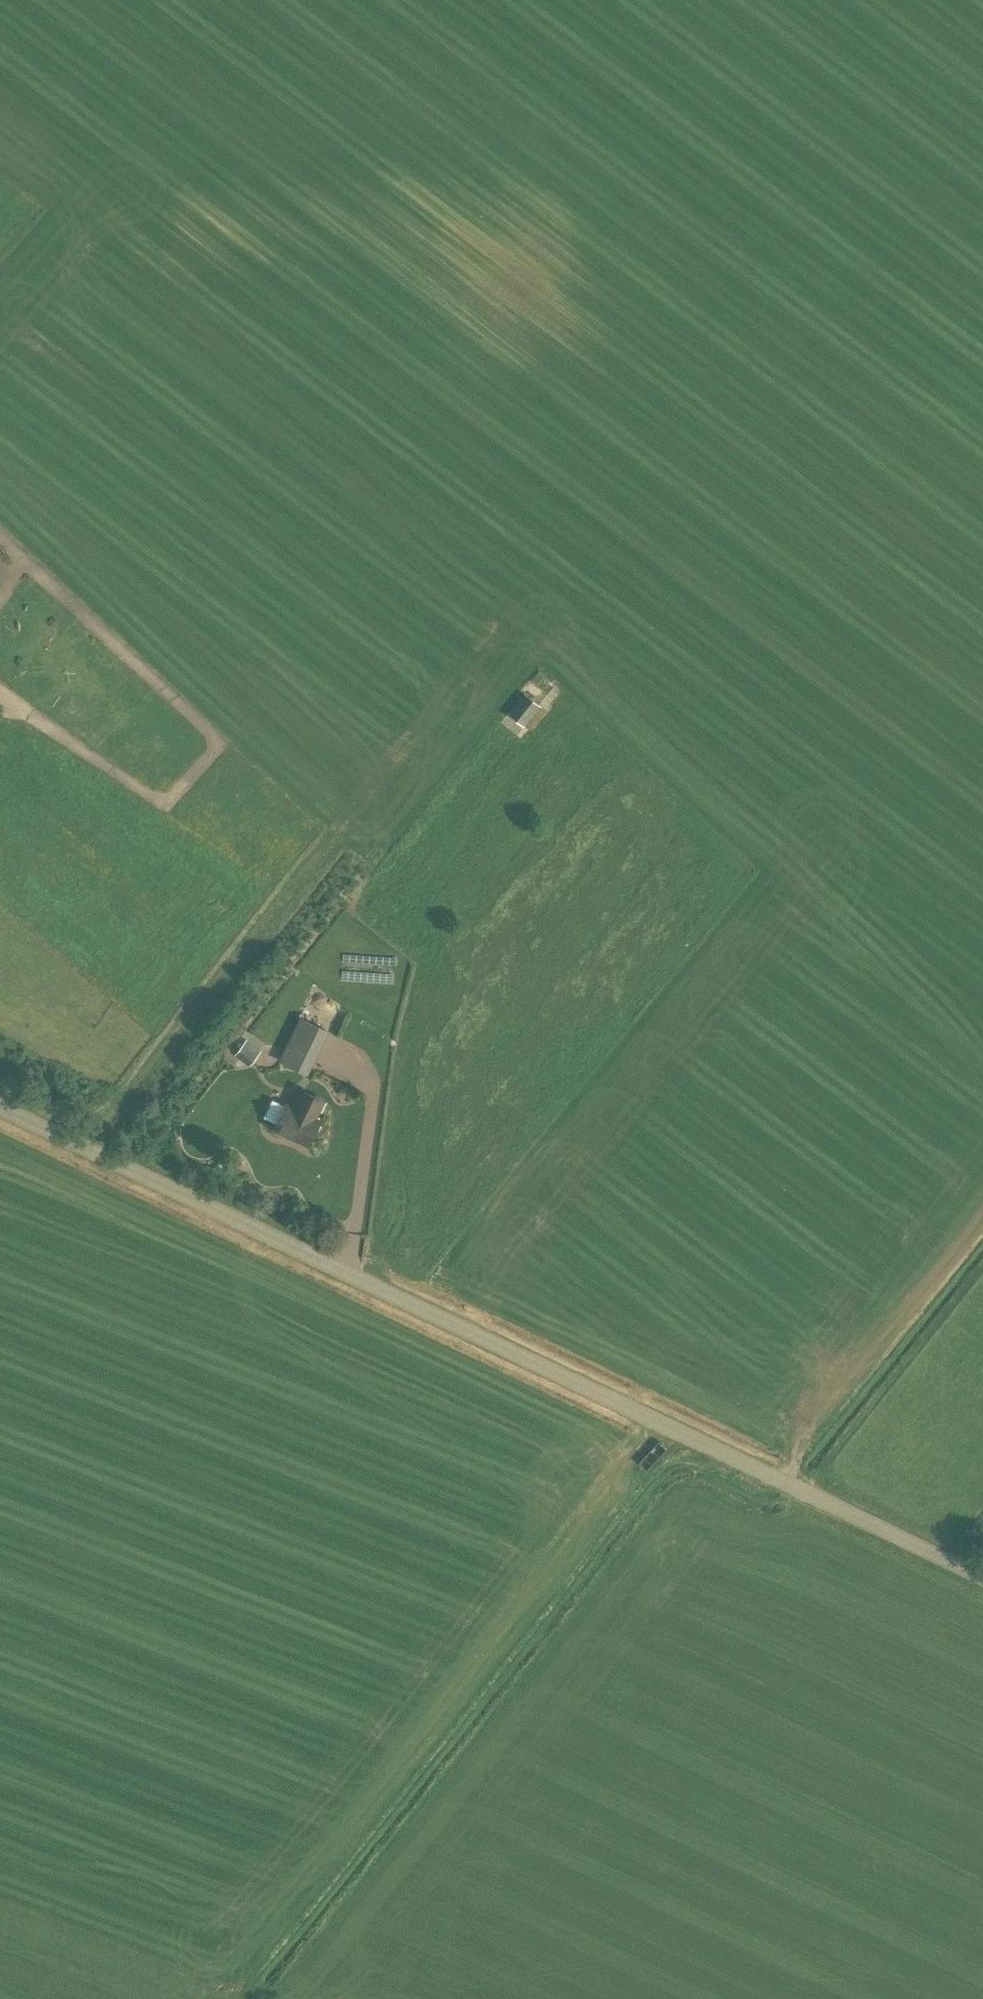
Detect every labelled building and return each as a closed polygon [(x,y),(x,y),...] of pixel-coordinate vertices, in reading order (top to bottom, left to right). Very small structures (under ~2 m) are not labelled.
[(535,674),(527,692),(543,699),(550,680),(535,674)] [(507,712),(524,725),(540,704),(523,691),(507,712)] [(300,1016),(278,1060),(307,1074),(328,1029),(300,1016)] [(240,1050),(253,1061),(262,1049),(249,1039),(240,1050)] [(293,1107),(285,1104),(273,1128),(307,1145),(319,1120),(314,1118),(323,1100),(301,1090),(293,1107)]
